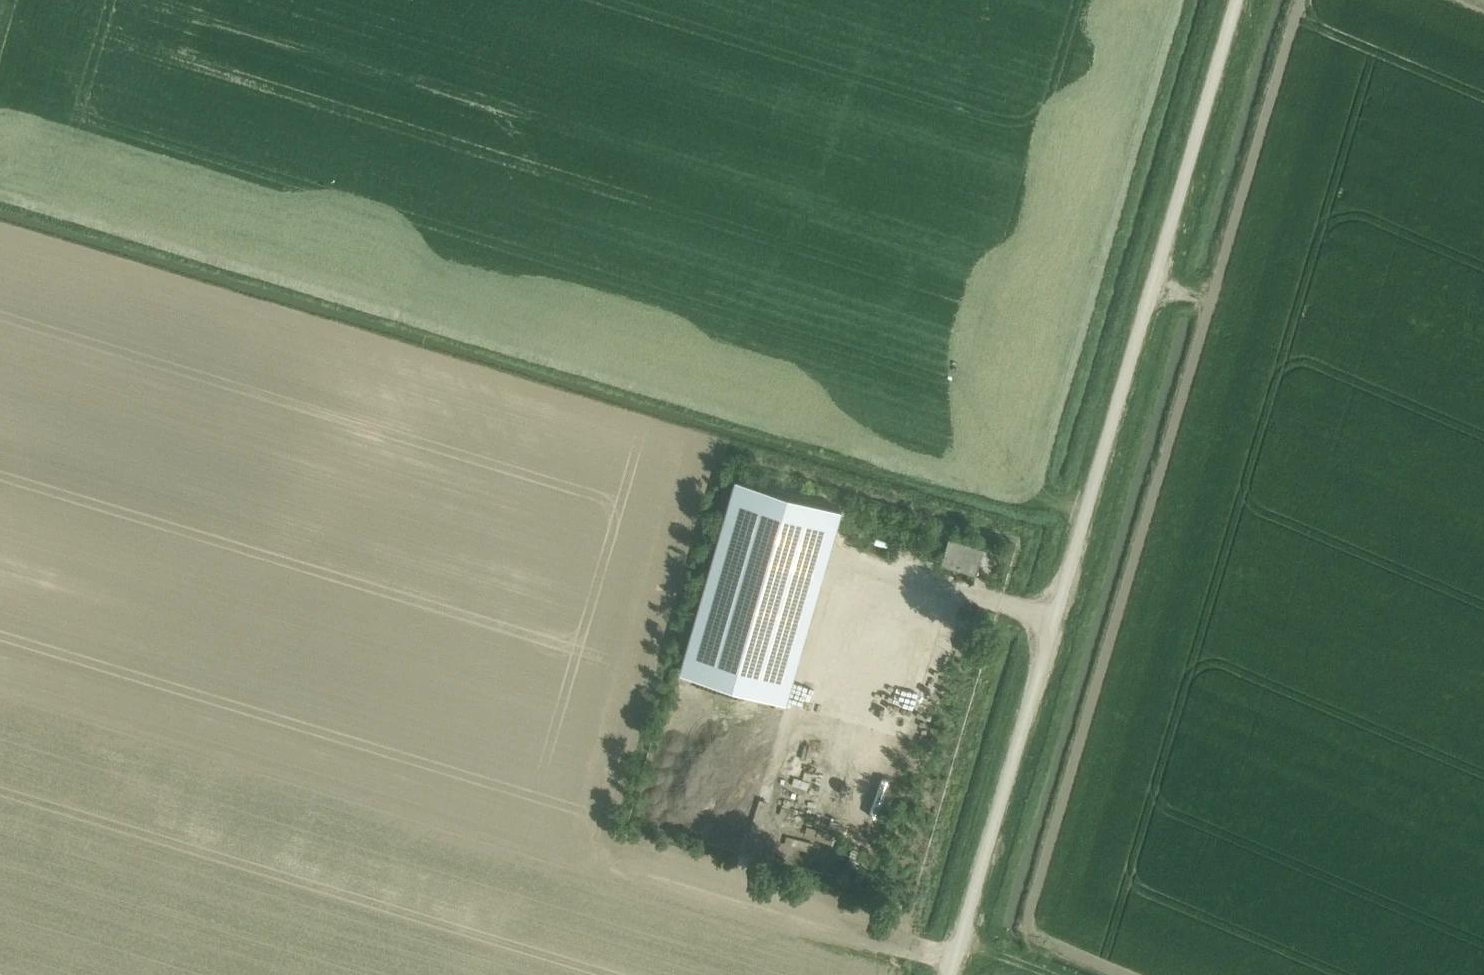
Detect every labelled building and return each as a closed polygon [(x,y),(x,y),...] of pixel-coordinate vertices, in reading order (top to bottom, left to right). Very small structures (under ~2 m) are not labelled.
[(829,488),(732,460),(674,657),(773,681),(829,488)] [(950,538),(942,566),(976,576),(985,548),(950,538)]
